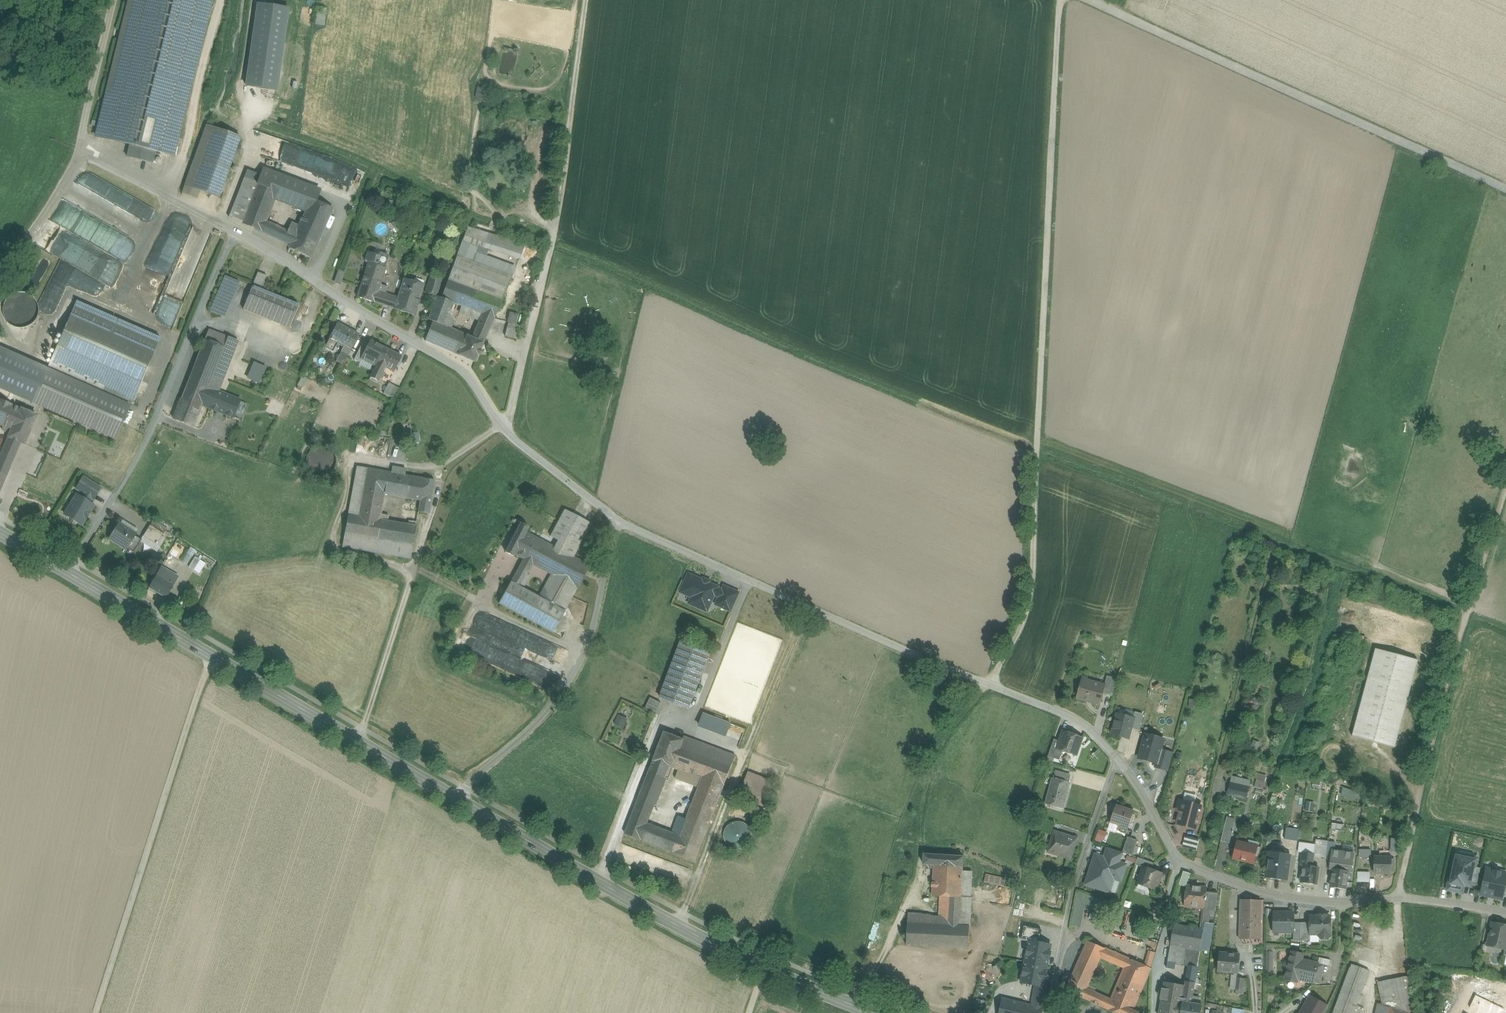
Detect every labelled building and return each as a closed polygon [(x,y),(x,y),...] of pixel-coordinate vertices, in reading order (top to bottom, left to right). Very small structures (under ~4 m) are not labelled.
[(130,145),(156,151),(173,155),(211,0),(131,0),(97,137),(130,145)] [(316,7),(314,25),(323,25),(324,8),(316,7)] [(206,126),(182,193),(197,198),(200,191),(219,198),(240,138),(206,126)] [(153,163),(156,151),(130,145),(127,156),(153,163)] [(259,177),(256,185),(277,193),(274,200),(305,212),(306,212),(311,199),(314,200),(319,189),(262,170),(259,177)] [(125,215),(135,197),(87,171),(80,185),(76,183),(67,199),(108,221),(111,216),(120,221),(123,214),(125,215)] [(242,223),(256,185),(259,177),(247,173),(229,217),(242,223)] [(256,185),(242,223),(277,239),(281,228),(266,222),(274,200),(277,193),(256,185)] [(296,232),(318,242),(333,208),(314,200),(311,199),(306,212),(305,212),(298,227),(299,227),(296,232)] [(291,224),(288,231),(295,235),(296,232),(299,227),(298,227),(291,224)] [(485,248),(490,250),(520,260),(526,246),(469,227),(458,257),(481,265),(483,259),(476,256),(480,247),(485,248)] [(281,228),(277,239),(284,242),(288,231),(281,228)] [(288,231),(284,242),(291,245),(295,235),(288,231)] [(318,242),(296,232),(295,235),(291,245),(290,248),(311,257),(318,242)] [(483,259),(481,265),(484,267),(487,260),(516,271),(517,268),(487,257),(490,250),(485,248),(480,247),(476,256),(483,259)] [(481,265),(458,257),(449,280),(503,300),(513,277),(484,267),(481,265)] [(487,260),(484,267),(513,277),(516,271),(487,260)] [(369,261),(357,297),(359,297),(382,305),(388,287),(380,284),(385,266),(371,262),(371,261),(369,261)] [(41,308),(53,313),(72,269),(59,264),(51,283),(51,284),(41,308)] [(340,284),(343,271),(337,270),(334,283),(340,284)] [(267,277),(258,273),(253,286),(261,290),(264,283),(265,283),(267,277)] [(426,293),(436,296),(442,279),(432,275),(426,293)] [(237,281),(225,276),(213,303),(215,304),(212,311),(222,316),(237,281)] [(424,285),(404,279),(394,309),(414,316),(414,315),(424,285)] [(483,314),(495,318),(503,300),(449,280),(443,299),(453,303),(453,304),(462,307),(483,315),(483,314)] [(270,285),(265,283),(264,283),(261,290),(267,292),(270,285)] [(299,305),(253,287),(244,310),(290,328),(299,305)] [(33,296),(29,294),(24,292),(19,292),(15,293),(10,296),(7,299),(4,304),(3,308),(3,313),(5,318),(8,322),(11,325),(16,327),(21,328),(26,328),(30,326),(34,323),(37,319),(39,314),(39,309),(39,305),(36,300),(33,296)] [(453,304),(453,303),(443,299),(437,296),(428,320),(433,322),(434,321),(442,325),(445,318),(447,319),(453,304)] [(77,303),(50,366),(132,402),(160,339),(77,303)] [(481,320),(483,315),(462,307),(460,312),(481,320)] [(512,312),(509,323),(517,325),(519,314),(512,312)] [(483,315),(481,320),(478,326),(490,331),(495,318),(483,314),(483,315)] [(442,348),(451,328),(442,325),(434,321),(433,322),(426,342),(442,348)] [(509,323),(506,336),(518,339),(521,326),(517,325),(509,323)] [(352,332),(336,324),(329,340),(345,348),(352,332)] [(490,331),(478,326),(475,332),(487,337),(490,331)] [(467,336),(451,328),(442,348),(459,356),(467,336)] [(215,345),(219,334),(210,330),(206,341),(215,345)] [(487,337),(475,332),(473,338),(484,343),(487,337)] [(219,334),(215,345),(225,348),(229,338),(219,334)] [(473,338),(467,336),(459,356),(475,363),(484,343),(473,338)] [(229,338),(225,348),(216,371),(209,389),(219,393),(239,341),(229,338)] [(197,364),(216,371),(225,348),(215,345),(206,341),(197,364)] [(375,366),(384,348),(370,341),(361,359),(375,366)] [(375,366),(371,376),(379,380),(386,367),(394,372),(402,357),(384,348),(375,366)] [(256,361),(250,360),(244,362),(240,366),(237,372),(237,378),(239,383),(244,387),(250,389),(256,389),(261,386),(265,381),(266,375),(265,369),(261,364),(256,361)] [(209,389),(216,371),(197,364),(182,400),(201,408),(202,406),(209,389)] [(511,368),(502,366),(501,373),(509,375),(511,368)] [(130,405),(48,369),(34,403),(116,438),(130,405)] [(20,395),(23,397),(29,384),(0,372),(0,387),(4,389),(20,395)] [(383,393),(393,398),(399,388),(388,382),(383,393)] [(16,408),(19,401),(18,400),(20,395),(4,389),(0,398),(0,424),(4,425),(12,406),(16,408)] [(209,389),(202,406),(234,418),(241,402),(219,393),(209,389)] [(182,400),(175,419),(194,427),(201,408),(182,400)] [(11,434),(22,410),(16,408),(12,406),(4,425),(2,430),(11,434)] [(22,443),(25,445),(37,415),(22,409),(22,410),(11,434),(10,438),(22,443)] [(10,438),(0,460),(0,464),(11,468),(22,443),(10,438)] [(307,458),(307,466),(311,472),(318,476),(325,476),(332,472),(336,466),(336,458),(332,451),(325,448),(317,448),(311,451),(307,458)] [(0,464),(0,473),(7,476),(11,468),(0,464)] [(364,491),(368,469),(357,467),(343,547),(354,549),(356,536),(359,516),(364,491)] [(392,473),(406,476),(406,470),(393,468),(392,473)] [(390,473),(368,469),(364,491),(386,495),(388,482),(390,473)] [(392,473),(390,473),(388,482),(386,495),(408,499),(412,477),(406,476),(392,473)] [(435,481),(412,477),(408,499),(422,502),(432,503),(435,481)] [(386,495),(364,491),(359,516),(389,522),(390,516),(382,515),(386,495)] [(62,513),(81,525),(94,504),(75,493),(62,513)] [(429,515),(432,503),(422,502),(420,513),(429,515)] [(539,540),(573,558),(591,524),(564,510),(550,537),(542,534),(539,540)] [(389,522),(359,516),(356,536),(414,546),(417,527),(409,526),(389,522)] [(520,523),(506,552),(514,556),(515,555),(526,533),(529,527),(520,523)] [(136,536),(119,524),(110,539),(126,550),(136,536)] [(140,541),(157,550),(165,533),(148,525),(140,541)] [(537,539),(526,533),(515,555),(524,559),(523,561),(525,562),(526,560),(537,539)] [(411,560),(414,546),(356,536),(354,549),(411,560)] [(539,540),(537,539),(526,560),(552,574),(577,587),(589,567),(573,558),(539,540)] [(171,554),(183,558),(186,546),(175,542),(171,554)] [(193,555),(196,549),(190,546),(181,561),(194,569),(200,560),(193,555)] [(201,559),(203,554),(196,551),(194,556),(201,559)] [(539,597),(544,588),(525,577),(527,572),(519,568),(511,582),(539,597)] [(702,580),(687,573),(679,592),(691,597),(688,603),(709,612),(720,588),(710,584),(711,582),(703,578),(702,580)] [(564,610),(577,587),(552,574),(544,588),(539,597),(564,611),(564,610)] [(175,585),(158,575),(149,589),(167,599),(175,585)] [(539,597),(511,582),(499,603),(517,613),(553,633),(565,611),(564,610),(564,611),(539,597)] [(740,593),(724,585),(722,590),(720,588),(716,596),(719,598),(715,605),(731,613),(740,593)] [(548,669),(558,646),(483,612),(472,636),(517,656),(513,665),(538,676),(542,667),(548,669)] [(710,653),(682,642),(660,698),(689,709),(710,653)] [(1352,737),(1395,748),(1418,660),(1376,649),(1352,737)] [(1077,698),(1100,705),(1106,687),(1083,679),(1077,698)] [(661,703),(650,698),(645,709),(656,714),(661,703)] [(617,713),(612,723),(623,728),(627,718),(617,713)] [(710,716),(703,713),(699,725),(706,727),(710,716)] [(1118,714),(1112,735),(1129,740),(1135,719),(1118,714)] [(1082,738),(1063,732),(1057,748),(1076,755),(1082,738)] [(683,739),(665,733),(654,761),(670,767),(673,768),(684,740),(683,739)] [(1146,735),(1139,759),(1158,764),(1165,740),(1146,735)] [(702,779),(724,787),(736,756),(684,736),(683,739),(684,740),(673,768),(702,779)] [(670,767),(654,761),(650,771),(665,777),(670,767)] [(1089,763),(1078,761),(1077,769),(1088,771),(1089,763)] [(665,777),(650,771),(639,799),(655,804),(665,777)] [(774,782),(748,772),(739,797),(765,807),(774,782)] [(1255,787),(1265,788),(1266,774),(1257,773),(1255,787)] [(1230,776),(1227,795),(1247,798),(1250,779),(1230,776)] [(1071,783),(1053,778),(1051,783),(1048,782),(1046,787),(1050,788),(1046,804),(1063,809),(1071,783)] [(691,808),(713,816),(724,787),(702,779),(691,808)] [(1341,789),(1341,796),(1357,797),(1358,790),(1341,789)] [(1195,802),(1196,795),(1185,793),(1183,800),(1195,802)] [(655,804),(639,799),(636,806),(652,812),(655,804)] [(1177,824),(1197,828),(1202,807),(1183,802),(1177,824)] [(652,812),(636,806),(625,834),(641,840),(648,823),(652,812)] [(1116,806),(1110,822),(1129,828),(1134,812),(1116,806)] [(681,836),(674,852),(696,860),(713,816),(691,808),(687,819),(681,836)] [(681,836),(687,819),(678,816),(672,832),(681,836)] [(1221,840),(1230,842),(1236,818),(1226,816),(1221,840)] [(1044,818),(1041,829),(1051,832),(1054,821),(1044,818)] [(745,823),(742,822),(738,822),(733,822),(730,824),(727,827),(725,830),(724,834),(724,838),(725,842),(728,846),(731,848),(735,850),(739,850),(743,849),(746,848),(749,845),(751,841),(752,837),(752,833),(751,829),(749,826),(745,823)] [(672,832),(648,823),(641,840),(674,852),(681,836),(672,832)] [(1285,827),(1285,839),(1299,840),(1299,828),(1285,827)] [(1098,829),(1095,840),(1103,842),(1106,831),(1098,829)] [(1077,839),(1055,833),(1049,853),(1050,853),(1051,849),(1060,852),(1059,856),(1071,859),(1077,839)] [(1185,835),(1182,847),(1197,850),(1200,839),(1185,835)] [(1122,850),(1136,855),(1139,847),(1135,845),(1137,839),(1127,836),(1122,850)] [(1238,842),(1234,858),(1254,863),(1258,847),(1238,842)] [(1359,848),(1359,857),(1371,857),(1371,848),(1359,848)] [(1329,869),(1352,872),(1354,854),(1331,851),(1329,869)] [(1269,853),(1267,879),(1286,882),(1289,855),(1269,853)] [(1477,858),(1455,853),(1447,890),(1462,893),(1464,885),(1471,886),(1472,883),(1475,868),(1477,858)] [(963,857),(925,855),(924,864),(932,865),(963,867),(963,857)] [(1117,861),(1097,855),(1093,868),(1112,874),(1117,861)] [(1374,857),(1373,872),(1391,873),(1392,857),(1374,857)] [(963,867),(932,865),(932,868),(935,869),(934,874),(963,876),(963,871),(963,867)] [(1303,866),(1301,883),(1316,886),(1319,868),(1303,866)] [(1162,873),(1143,867),(1138,885),(1157,891),(1162,873)] [(1112,874),(1093,868),(1088,882),(1108,888),(1112,874)] [(1478,884),(1481,869),(1475,868),(1472,883),(1478,884)] [(1349,871),(1334,869),(1332,886),(1346,888),(1349,871)] [(1486,869),(1480,896),(1503,900),(1504,895),(1505,885),(1505,874),(1486,869)] [(962,897),(972,897),(972,871),(963,871),(963,876),(962,897)] [(1358,871),(1357,880),(1369,881),(1370,871),(1358,871)] [(963,876),(934,874),(933,896),(940,896),(951,897),(953,897),(962,898),(962,897),(963,876)] [(1006,879),(986,874),(985,882),(1004,886),(1006,879)] [(1204,908),(1207,888),(1187,886),(1184,906),(1204,908)] [(1072,926),(1079,928),(1083,906),(1103,911),(1106,903),(1078,893),(1072,926)] [(939,915),(918,914),(918,923),(950,925),(951,897),(940,896),(939,915)] [(950,925),(961,925),(961,914),(962,898),(953,897),(951,897),(950,925)] [(961,914),(971,915),(972,897),(962,897),(962,898),(961,914)] [(1242,901),(1241,921),(1261,921),(1261,901),(1242,901)] [(1294,912),(1273,912),(1273,932),(1294,932),(1294,912)] [(908,913),(908,923),(918,923),(918,914),(908,913)] [(961,925),(971,926),(971,915),(961,914),(961,925)] [(1330,916),(1310,916),(1310,935),(1330,935),(1330,916)] [(1240,937),(1260,938),(1261,921),(1241,921),(1240,937)] [(918,923),(908,923),(907,946),(969,949),(971,926),(961,925),(950,925),(918,923)] [(1505,946),(1505,926),(1492,923),(1487,946),(1505,950),(1505,946)] [(1175,924),(1169,963),(1198,968),(1204,930),(1175,924)] [(1029,941),(1025,962),(1047,966),(1051,945),(1029,941)] [(1101,958),(1105,949),(1088,941),(1066,991),(1083,998),(1087,989),(1101,958)] [(1129,959),(1105,949),(1101,958),(1125,968),(1129,959)] [(1145,966),(1150,968),(1155,953),(1149,951),(1145,966)] [(1266,951),(1265,971),(1274,971),(1274,951),(1266,951)] [(1218,971),(1237,973),(1240,955),(1220,953),(1218,971)] [(1113,995),(1135,1005),(1151,968),(1150,968),(1145,966),(1129,959),(1125,968),(1113,995)] [(1314,981),(1317,963),(1301,961),(1298,979),(1314,981)] [(1047,966),(1025,962),(1021,982),(1043,987),(1044,980),(1046,980),(1047,973),(1046,973),(1047,966)] [(1334,1012),(1355,1012),(1370,972),(1352,965),(1334,1012)] [(1384,1005),(1391,1007),(1407,1012),(1409,1012),(1403,977),(1379,982),(1384,1005)] [(1186,986),(1164,983),(1160,1012),(1181,1012),(1186,986)] [(1476,996),(1505,1010),(1505,1001),(1479,988),(1476,996)] [(1092,1002),(1096,993),(1087,989),(1083,998),(1092,1002)] [(1107,1009),(1111,1000),(1096,993),(1092,1002),(1107,1009)] [(1113,995),(1111,1000),(1107,1009),(1117,1012),(1138,1012),(1132,1011),(1135,1005),(1113,995)] [(1327,1004),(1310,995),(1301,1012),(1323,1012),(1327,1004)] [(1476,996),(1467,1012),(1505,1012),(1505,1010),(1476,996)] [(1004,999),(1001,1012),(1042,1012),(1043,1008),(1004,999)] [(1182,1012),(1202,1012),(1203,1005),(1184,1001),(1182,1012)] [(1378,1012),(1389,1012),(1391,1007),(1384,1005),(1380,1004),(1378,1012)]
